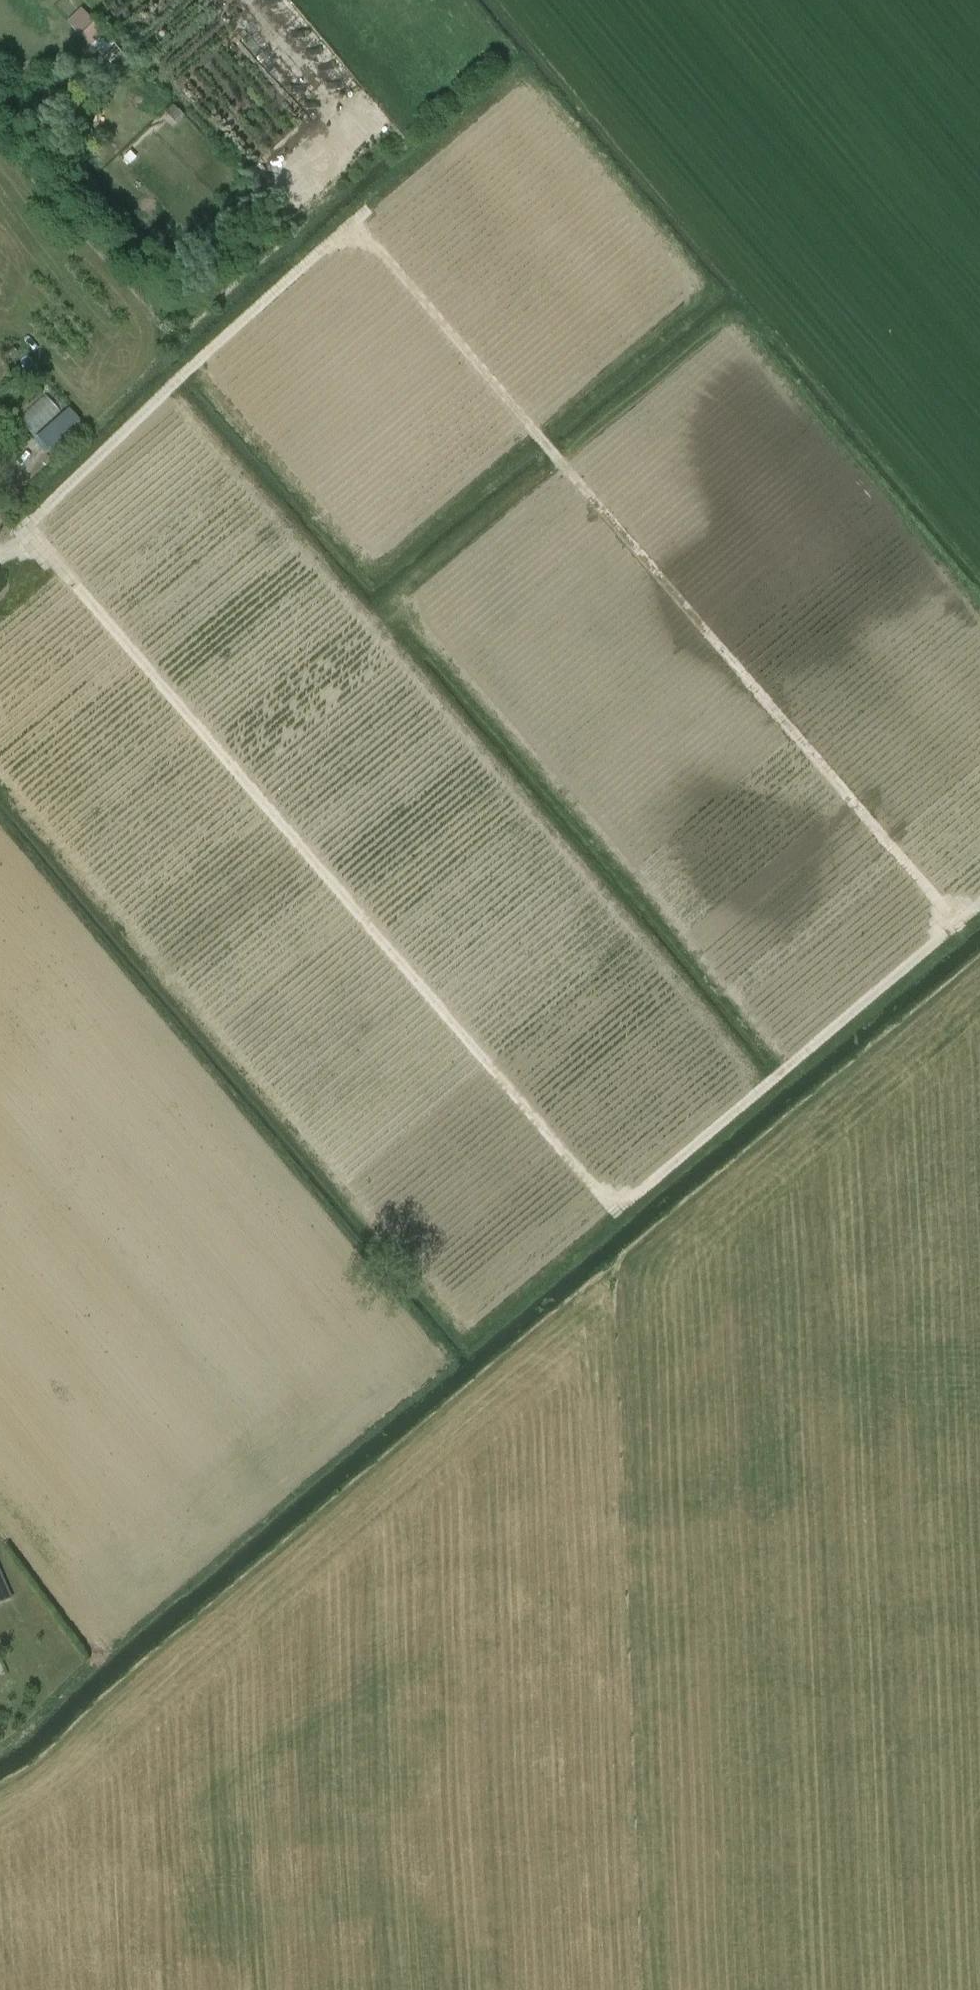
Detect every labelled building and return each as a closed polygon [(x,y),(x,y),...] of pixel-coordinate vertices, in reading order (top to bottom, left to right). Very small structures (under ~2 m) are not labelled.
[(90,17),(76,31),(91,45),(105,31),(90,17)] [(22,417),(32,429),(60,408),(51,396),(22,417)] [(75,407),(38,438),(49,451),(86,420),(75,407)] [(10,1598),(0,1574),(0,1603),(10,1598)]
